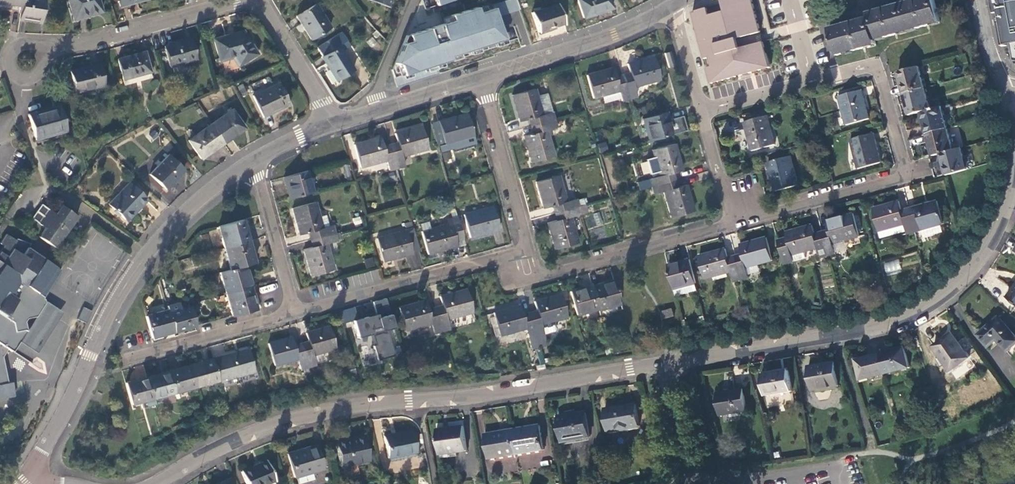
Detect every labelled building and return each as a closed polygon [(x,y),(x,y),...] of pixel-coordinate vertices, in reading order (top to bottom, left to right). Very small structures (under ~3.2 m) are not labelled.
[(20,17),(28,18),(28,16),(44,18),(46,0),(22,0),(22,7),(20,17)] [(75,18),(100,12),(97,0),(67,0),(68,1),(70,1),(75,18)] [(608,0),(577,0),(582,18),(611,8),(608,0)] [(708,9),(692,14),(705,60),(710,59),(713,68),(708,69),(713,87),(718,86),(772,70),(764,43),(740,50),(738,42),(763,35),(753,0),(722,0),(726,13),(710,17),(708,9)] [(938,21),(932,0),(914,0),(866,13),(867,17),(828,28),(836,54),(875,44),(874,41),(873,39),(938,21)] [(315,3),(296,15),(310,38),(329,26),(315,3)] [(549,6),(556,25),(563,23),(558,3),(549,6)] [(392,69),(398,88),(439,74),(436,65),(451,60),(450,57),(504,39),(494,6),(481,10),(479,5),(451,14),(452,18),(408,32),(410,38),(403,40),(394,63),(392,69)] [(537,32),(556,25),(549,6),(531,12),(537,32)] [(1000,17),(1002,24),(1008,23),(1011,37),(1014,37),(1014,14),(1000,17)] [(241,31),(213,39),(217,56),(233,52),(238,59),(257,52),(241,31)] [(189,40),(164,47),(170,66),(194,59),(189,40)] [(338,46),(321,56),(336,80),(353,70),(338,46)] [(144,53),(118,60),(124,79),(150,72),(144,53)] [(670,53),(664,55),(668,69),(674,68),(670,53)] [(641,60),(647,82),(659,79),(653,57),(641,60)] [(633,86),(647,82),(641,60),(626,64),(629,75),(622,77),(628,98),(636,95),(633,86)] [(98,65),(70,72),(75,93),(103,86),(98,65)] [(902,94),(923,88),(917,66),(896,72),(902,94)] [(620,100),(628,98),(622,77),(615,79),(612,68),(597,72),(604,94),(618,91),(620,100)] [(592,98),(604,94),(597,72),(586,75),(592,98)] [(278,82),(252,95),(262,117),(289,104),(278,82)] [(929,110),(923,88),(902,94),(908,115),(920,112),(929,110)] [(512,96),(516,108),(539,101),(536,89),(512,96)] [(843,110),(865,104),(861,90),(839,96),(843,110)] [(528,120),(530,127),(555,121),(552,113),(543,115),(539,101),(516,108),(520,122),(528,120)] [(870,119),(865,104),(843,110),(847,125),(870,119)] [(50,110),(28,116),(34,138),(65,130),(58,106),(50,109),(50,110)] [(946,128),(940,107),(929,110),(920,112),(926,134),(946,128)] [(210,124),(223,143),(245,129),(234,110),(210,124)] [(648,140),(671,134),(665,112),(642,118),(648,140)] [(452,117),(460,146),(475,141),(467,113),(452,117)] [(748,136),(771,130),(767,115),(745,122),(748,136)] [(452,148),(460,146),(452,117),(438,121),(445,144),(451,142),(452,148)] [(524,136),(528,151),(551,145),(547,131),(557,128),(555,121),(530,127),(532,134),(524,136)] [(202,155),(223,143),(210,124),(190,137),(202,155)] [(421,127),(409,130),(415,153),(428,150),(421,127)] [(952,150),(946,128),(926,134),(932,156),(940,154),(952,150)] [(17,130),(12,132),(14,140),(20,138),(17,130)] [(397,143),(390,145),(397,169),(404,167),(402,157),(415,153),(409,130),(395,134),(397,143)] [(775,144),(771,130),(748,136),(752,151),(775,144)] [(855,153),(877,147),(873,133),(851,139),(855,153)] [(381,138),(366,143),(372,166),(387,162),(389,171),(397,169),(390,145),(383,147),(381,138)] [(600,152),(609,150),(606,141),(598,144),(600,152)] [(372,166),(366,143),(354,146),(361,169),(372,166)] [(655,162),(677,155),(674,143),(651,149),(655,162)] [(551,145),(528,151),(531,163),(554,157),(551,145)] [(881,162),(877,147),(855,153),(859,168),(881,162)] [(940,154),(946,176),(967,170),(960,148),(952,150),(940,154)] [(167,155),(149,173),(164,188),(182,170),(167,155)] [(681,170),(677,155),(655,162),(658,175),(649,178),(651,186),(674,180),(672,172),(681,170)] [(771,176),(794,170),(790,156),(767,162),(771,176)] [(285,177),(291,198),(314,191),(309,170),(285,177)] [(798,184),(794,170),(771,176),(775,191),(798,184)] [(536,182),(539,193),(562,187),(559,176),(536,182)] [(676,187),(674,180),(651,186),(653,193),(663,191),(667,205),(689,199),(685,184),(676,187)] [(128,182),(108,204),(125,219),(134,209),(136,210),(146,199),(128,182)] [(552,206),(554,214),(578,207),(576,199),(566,202),(562,187),(539,193),(543,208),(552,206)] [(692,211),(689,199),(667,205),(670,217),(692,211)] [(294,207),(297,220),(320,213),(317,201),(294,207)] [(894,239),(915,233),(909,210),(901,212),(899,202),(884,206),(891,228),(894,239)] [(937,227),(939,235),(943,234),(941,225),(944,225),(938,202),(930,204),(937,227)] [(53,212),(45,207),(45,208),(34,211),(30,217),(43,226),(37,236),(53,247),(75,216),(59,204),(53,212)] [(924,240),(939,235),(937,227),(930,204),(909,210),(915,233),(922,231),(924,240)] [(547,224),(551,238),(574,231),(570,217),(579,215),(587,212),(585,205),(578,207),(554,214),(556,221),(547,224)] [(478,210),(484,233),(498,229),(492,206),(478,210)] [(881,242),(894,239),(891,228),(884,206),(872,209),(878,232),(881,242)] [(469,237),(484,233),(478,210),(463,214),(469,237)] [(309,231),(311,238),(336,232),(334,225),(330,226),(327,214),(321,216),(320,213),(297,220),(301,233),(309,231)] [(841,218),(847,241),(859,238),(853,215),(841,218)] [(435,226),(441,249),(456,245),(454,240),(462,238),(456,216),(448,219),(449,222),(435,226)] [(833,244),(847,241),(841,218),(827,222),(830,232),(822,234),(828,256),(836,254),(833,244)] [(224,247),(248,241),(243,219),(218,225),(224,247)] [(405,229),(413,227),(411,221),(404,223),(405,229)] [(427,253),(441,249),(435,226),(421,230),(427,253)] [(820,258),(828,256),(822,234),(815,235),(812,226),(797,230),(804,252),(817,249),(820,258)] [(411,250),(418,248),(413,227),(405,229),(411,250)] [(391,233),(397,256),(411,252),(411,250),(405,229),(391,233)] [(804,252),(797,230),(786,233),(787,239),(791,255),(804,252)] [(574,231),(551,238),(555,250),(577,244),(574,231)] [(305,248),(309,262),(332,256),(328,242),(338,240),(336,232),(311,238),(313,246),(305,248)] [(18,395),(14,381),(10,382),(4,355),(8,349),(13,352),(26,332),(26,331),(25,321),(27,317),(36,315),(44,303),(44,299),(42,297),(60,269),(25,246),(20,254),(9,247),(14,239),(5,233),(0,240),(0,244),(2,245),(0,248),(0,399),(18,395)] [(383,260),(397,256),(391,233),(377,237),(383,260)] [(754,241),(760,264),(772,261),(766,238),(754,241)] [(791,255),(787,239),(777,242),(783,265),(806,258),(804,252),(791,255)] [(244,265),(254,262),(248,241),(224,247),(229,269),(244,265)] [(746,267),(760,264),(754,241),(739,245),(742,255),(735,257),(741,280),(749,278),(746,267)] [(733,282),(741,280),(735,257),(728,258),(725,249),(711,253),(717,275),(731,272),(733,282)] [(705,278),(717,275),(711,253),(699,256),(705,278)] [(332,256),(309,262),(312,274),(335,268),(332,256)] [(366,269),(375,266),(373,257),(364,259),(366,269)] [(676,296),(698,290),(690,259),(668,265),(676,296)] [(899,260),(883,262),(885,273),(901,271),(899,260)] [(220,271),(225,292),(249,286),(244,265),(229,269),(220,271)] [(347,278),(350,286),(358,282),(354,275),(347,278)] [(598,309),(599,311),(620,305),(614,282),(592,288),(598,309)] [(225,292),(231,314),(255,307),(249,286),(225,292)] [(570,292),(576,315),(598,309),(592,288),(592,286),(570,292)] [(1007,296),(1014,303),(1014,286),(1007,296)] [(453,293),(459,315),(471,312),(465,289),(453,293)] [(434,307),(441,331),(448,329),(446,319),(459,315),(453,293),(438,296),(441,305),(434,307)] [(549,298),(555,320),(567,317),(560,294),(549,298)] [(389,298),(340,309),(344,323),(357,320),(361,338),(373,335),(378,359),(395,355),(390,330),(396,329),(389,298)] [(529,312),(536,336),(543,334),(541,324),(555,320),(549,298),(534,302),(537,310),(529,312)] [(169,311),(181,308),(179,300),(167,304),(168,308),(169,311)] [(410,304),(416,327),(430,323),(432,333),(441,331),(434,307),(426,309),(424,300),(410,304)] [(404,330),(416,327),(410,304),(398,308),(404,330)] [(174,330),(194,324),(190,305),(181,308),(169,311),(174,330)] [(505,309),(511,332),(525,329),(528,338),(536,336),(529,312),(522,314),(520,306),(505,309)] [(83,307),(78,319),(87,323),(92,311),(83,307)] [(146,314),(152,336),(174,330),(169,311),(168,308),(146,314)] [(499,336),(511,332),(505,309),(493,313),(499,336)] [(674,316),(672,309),(664,311),(666,318),(674,316)] [(999,316),(978,334),(989,347),(999,338),(1010,350),(1014,346),(1014,335),(999,316)] [(329,326),(320,328),(326,350),(335,348),(329,326)] [(308,340),(301,342),(307,366),(315,364),(312,354),(326,350),(320,328),(306,332),(308,340)] [(969,358),(951,334),(933,347),(951,371),(969,358)] [(291,336),(277,340),(283,362),(297,358),(299,368),(307,366),(301,342),(293,344),(291,336)] [(283,362),(277,340),(268,343),(274,365),(283,362)] [(881,354),(886,374),(909,368),(904,347),(881,354)] [(248,349),(234,353),(240,375),(254,372),(248,349)] [(234,353),(212,359),(218,380),(225,378),(225,379),(240,375),(234,353)] [(862,380),(886,374),(881,354),(856,360),(862,380)] [(195,363),(190,365),(196,386),(218,380),(212,359),(195,363)] [(838,386),(834,362),(808,367),(812,391),(838,386)] [(190,365),(168,371),(174,392),(196,386),(190,365)] [(792,391),(788,370),(761,375),(765,396),(792,391)] [(168,371),(147,376),(154,403),(155,403),(153,398),(174,392),(168,371)] [(147,376),(125,382),(131,404),(142,401),(143,407),(154,403),(147,376)] [(746,411),(743,389),(716,393),(721,415),(746,411)] [(606,409),(609,432),(641,426),(637,404),(606,409)] [(559,418),(563,442),(590,437),(586,413),(559,418)] [(539,426),(512,431),(517,455),(543,451),(539,426)] [(436,431),(439,455),(466,452),(463,427),(436,431)] [(382,436),(387,458),(414,452),(410,430),(382,436)] [(517,455),(512,431),(485,435),(489,460),(517,455)] [(335,441),(340,465),(368,460),(363,435),(335,441)] [(287,453),(293,477),(322,469),(315,445),(287,453)] [(246,483),(265,483),(274,480),(266,460),(241,471),(246,483)]
